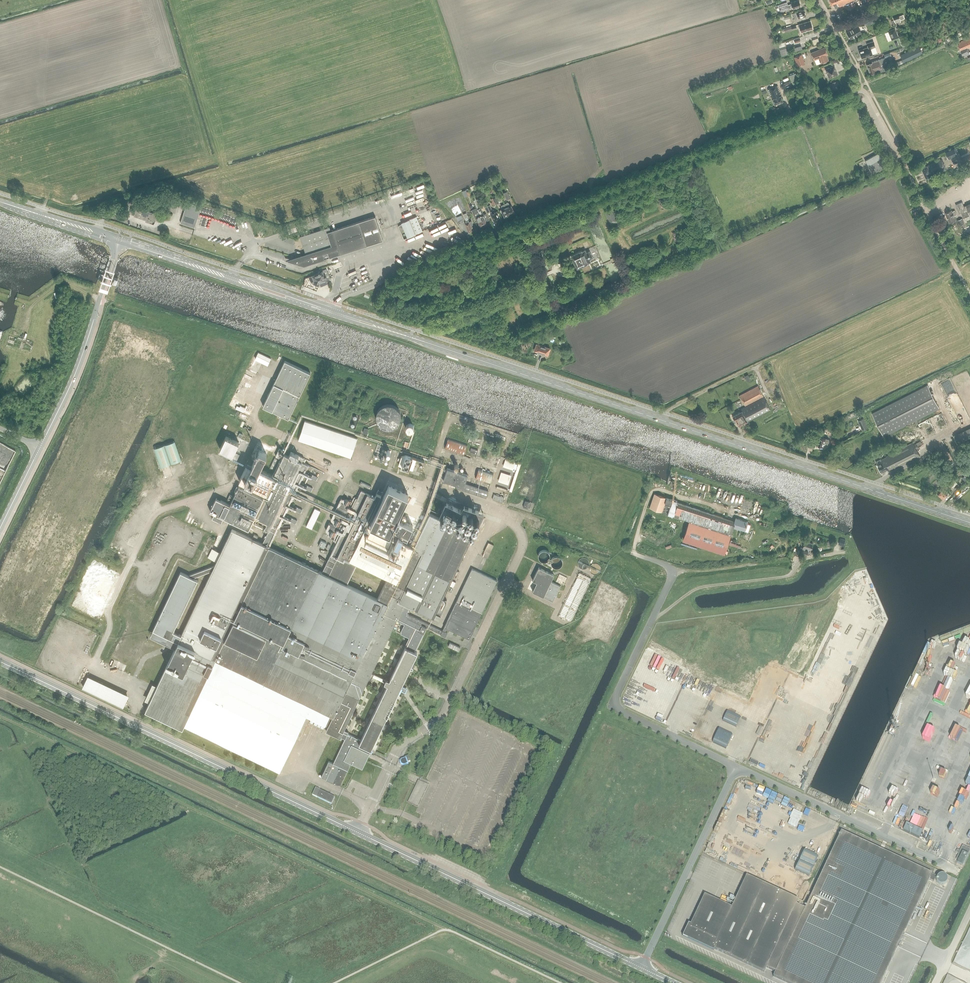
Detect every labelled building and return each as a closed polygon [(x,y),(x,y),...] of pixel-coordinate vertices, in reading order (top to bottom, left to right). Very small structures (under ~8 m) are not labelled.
[(787,5),(787,3),(778,5),(780,12),(792,7),(793,9),(800,6),(799,0),(791,3),(791,4),(787,5)] [(835,7),(835,8),(838,7),(838,6),(853,0),(829,0),(831,6),(833,5),(834,8),(835,7)] [(859,6),(860,10),(880,4),(879,0),(876,0),(859,6)] [(806,16),(804,10),(793,13),(795,20),(806,16)] [(877,22),(875,15),(863,19),(866,26),(877,22)] [(799,25),(801,32),(813,29),(810,21),(799,25)] [(861,33),(857,26),(846,32),(850,39),(861,33)] [(959,43),(960,44),(958,45),(961,51),(968,48),(969,47),(969,38),(959,43)] [(868,47),(859,50),(862,58),(873,55),(871,48),(875,47),(873,41),(867,43),(868,47)] [(900,55),(903,63),(922,53),(919,46),(900,55)] [(825,47),(811,53),(814,60),(819,58),(820,61),(819,61),(820,63),(820,62),(821,63),(828,60),(826,55),(828,55),(825,47)] [(961,51),(963,55),(964,55),(965,56),(969,54),(969,53),(968,48),(961,51)] [(798,67),(805,64),(801,54),(794,57),(798,67)] [(870,74),(875,72),(876,73),(879,72),(880,72),(886,70),(885,68),(888,67),(885,58),(872,62),(872,63),(867,65),(870,74)] [(838,75),(834,66),(825,69),(829,78),(838,75)] [(789,75),(793,86),(799,84),(795,73),(789,75)] [(832,90),(840,88),(838,81),(830,83),(832,90)] [(783,102),(781,96),(777,85),(768,89),(771,97),(772,97),(773,99),(772,99),(775,105),(783,102)] [(955,149),(946,153),(948,159),(958,155),(955,149)] [(882,152),(867,159),(874,173),(888,166),(882,152)] [(927,166),(922,168),(926,179),(932,176),(946,169),(942,159),(927,166)] [(187,202),(181,223),(195,228),(201,207),(187,202)] [(504,204),(510,215),(515,213),(511,205),(510,206),(508,202),(504,204)] [(964,206),(962,202),(956,205),(959,213),(962,212),(962,214),(965,221),(969,219),(969,204),(964,206)] [(510,215),(504,204),(501,206),(502,209),(501,210),(504,217),(510,215)] [(500,219),(496,211),(495,212),(494,210),(492,210),(490,205),(485,207),(487,213),(490,211),(491,214),(494,221),(500,219)] [(157,213),(137,206),(134,215),(143,218),(146,219),(146,220),(153,223),(153,222),(154,222),(155,222),(157,215),(157,214),(157,213)] [(486,213),(483,214),(482,211),(480,207),(479,208),(477,209),(478,212),(481,220),(482,220),(484,225),(487,224),(486,221),(489,220),(486,213)] [(480,227),(484,225),(482,220),(481,220),(478,212),(477,209),(476,208),(472,210),(477,222),(478,222),(480,227)] [(605,212),(608,218),(614,215),(611,209),(605,212)] [(957,215),(955,210),(952,211),(952,210),(945,213),(949,223),(956,220),(954,216),(957,215)] [(330,227),(300,236),(306,254),(299,256),(286,260),(304,266),(325,259),(323,254),(328,252),(330,257),(383,240),(375,216),(331,230),(330,227)] [(408,237),(415,234),(422,231),(416,217),(402,223),(408,237)] [(571,256),(577,269),(587,264),(587,263),(591,262),(589,259),(593,258),(590,251),(586,253),(585,250),(582,252),(582,251),(571,256)] [(323,271),(312,276),(314,281),(320,283),(327,281),(330,279),(328,273),(326,269),(322,270),(323,271)] [(534,351),(548,355),(550,348),(537,344),(534,351)] [(254,365),(255,366),(258,359),(270,365),(273,357),(260,352),(254,365)] [(293,418),(312,371),(285,360),(266,407),(293,418)] [(745,406),(763,396),(758,386),(740,396),(745,406)] [(872,414),(884,436),(939,408),(927,386),(872,414)] [(770,410),(770,409),(764,397),(741,409),(742,411),(733,416),(735,420),(736,420),(739,426),(747,421),(748,422),(770,410)] [(393,427),(402,423),(405,415),(404,412),(404,410),(401,405),(392,401),(383,406),(378,416),(380,419),(379,420),(382,426),(385,424),(393,427)] [(868,428),(864,419),(858,422),(862,430),(868,428)] [(354,456),(360,436),(307,420),(300,440),(354,456)] [(416,422),(407,424),(408,430),(417,428),(416,422)] [(969,438),(969,428),(956,433),(960,442),(969,438)] [(237,455),(243,439),(230,435),(229,436),(227,435),(222,447),(234,452),(234,455),(233,455),(233,456),(232,461),(236,462),(240,463),(247,465),(248,462),(254,463),(248,460),(243,459),(243,461),(240,460),(240,456),(237,455)] [(818,435),(815,444),(823,446),(824,442),(827,443),(829,439),(825,438),(826,438),(822,437),(823,436),(820,435),(820,436),(818,435)] [(450,438),(446,449),(465,455),(469,444),(450,438)] [(156,446),(161,466),(183,460),(178,440),(156,446)] [(883,462),(877,464),(881,473),(887,470),(887,469),(889,468),(891,471),(920,456),(917,450),(919,449),(916,443),(914,444),(913,442),(904,446),(891,453),(892,454),(886,456),(887,457),(881,460),(883,462)] [(396,449),(390,449),(390,451),(386,452),(386,454),(383,454),(384,459),(389,458),(389,452),(396,452),(396,449)] [(403,451),(400,464),(407,465),(410,453),(403,451)] [(515,469),(518,460),(507,457),(504,466),(515,469)] [(452,486),(489,495),(490,490),(494,472),(480,469),(477,479),(488,481),(486,488),(468,483),(471,472),(448,467),(445,479),(453,481),(452,486)] [(499,480),(510,484),(513,474),(502,471),(499,480)] [(938,494),(943,499),(948,494),(947,493),(948,492),(947,492),(946,493),(942,489),(938,494)] [(495,493),(494,498),(504,502),(506,496),(495,493)] [(745,531),(748,532),(750,525),(747,524),(748,522),(735,518),(734,521),(678,502),(679,501),(654,493),(649,508),(689,521),(682,541),(724,554),(733,527),(745,531)] [(314,529),(322,510),(316,507),(308,526),(314,529)] [(330,549),(332,544),(322,539),(320,545),(330,549)] [(490,541),(484,555),(489,557),(496,544),(490,541)] [(801,554),(807,555),(808,551),(805,550),(806,548),(811,550),(813,543),(805,541),(803,547),(801,554)] [(770,551),(771,544),(758,542),(758,549),(770,551)] [(552,560),(552,553),(549,552),(549,550),(542,549),(541,559),(552,560)] [(553,566),(563,566),(562,556),(553,557),(553,566)] [(535,579),(539,581),(535,591),(556,600),(562,584),(554,581),(557,573),(540,566),(535,579)] [(572,621),(591,576),(579,571),(560,616),(572,621)] [(220,644),(224,635),(207,627),(203,637),(220,644)] [(458,651),(460,647),(450,642),(448,646),(458,651)] [(933,658),(938,646),(929,642),(911,687),(906,685),(902,694),(908,697),(905,704),(917,708),(921,696),(916,694),(921,681),(927,683),(932,671),(930,671),(935,658),(933,658)] [(953,676),(947,674),(942,686),(944,687),(942,693),(947,695),(945,699),(950,701),(955,690),(958,691),(963,680),(959,678),(964,667),(958,664),(953,676)] [(84,688),(127,705),(132,692),(89,676),(84,688)] [(940,712),(944,700),(939,698),(935,710),(940,712)] [(829,711),(832,705),(826,702),(824,708),(829,711)] [(216,732),(216,729),(211,728),(211,732),(208,732),(208,737),(212,737),(220,737),(221,732),(216,732)] [(719,728),(712,742),(726,748),(732,734),(719,728)] [(913,750),(908,761),(922,767),(926,755),(913,750)] [(401,761),(400,763),(400,766),(403,767),(407,765),(406,764),(410,763),(408,757),(404,758),(403,760),(401,761)] [(419,779),(410,802),(420,806),(429,783),(419,779)] [(739,782),(732,797),(736,799),(743,784),(739,782)] [(931,802),(937,789),(928,785),(922,798),(931,802)] [(314,795),(334,803),(337,795),(317,788),(314,795)] [(890,806),(886,817),(894,821),(899,809),(890,806)] [(909,808),(904,820),(921,826),(925,814),(909,808)] [(790,818),(788,824),(796,827),(802,814),(793,809),(789,818),(790,818)] [(906,824),(903,830),(919,838),(922,831),(906,824)] [(682,936),(713,951),(714,949),(764,972),(766,968),(775,972),(773,976),(787,982),(881,982),(932,874),(841,831),(805,908),(796,904),(798,900),(746,875),(731,907),(704,894),(690,924),(688,923),(682,936)] [(964,863),(969,852),(969,849),(963,845),(960,851),(957,850),(956,852),(959,854),(956,859),(959,861),(958,863),(963,866),(964,863)] [(809,877),(818,857),(804,850),(795,870),(809,877)] [(948,874),(941,877),(944,884),(951,881),(948,874)]
